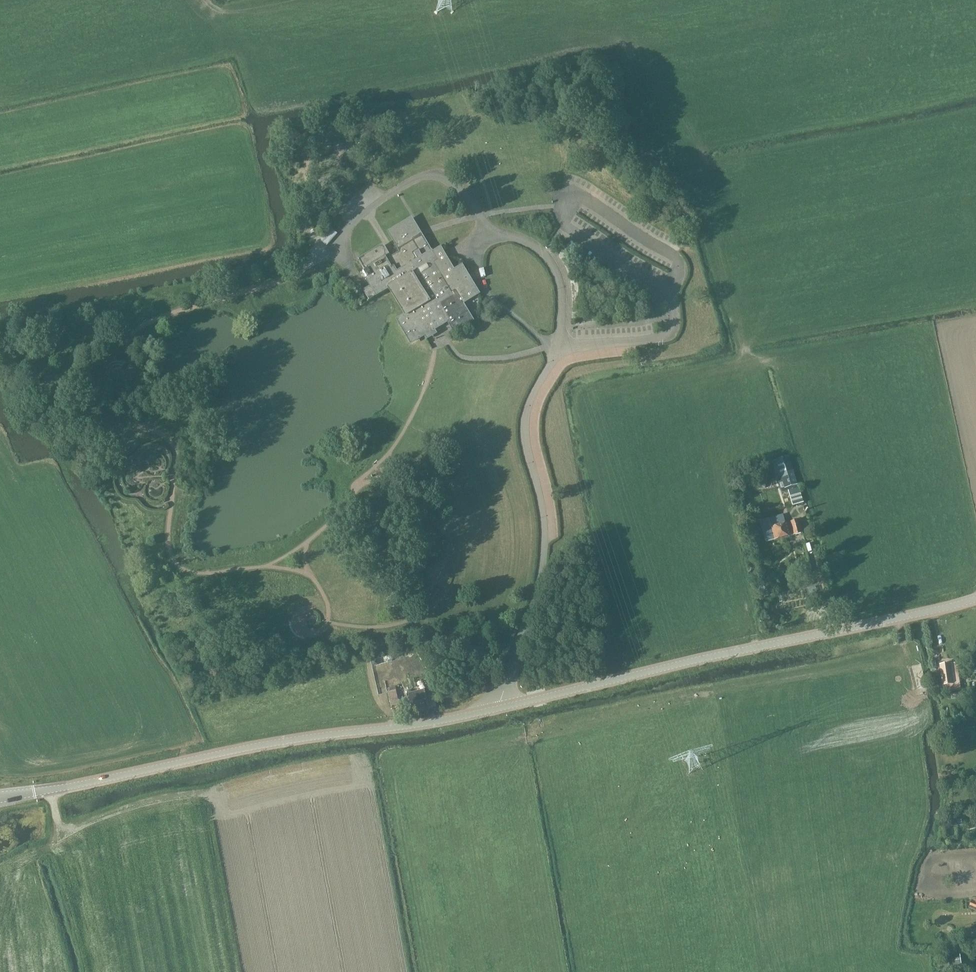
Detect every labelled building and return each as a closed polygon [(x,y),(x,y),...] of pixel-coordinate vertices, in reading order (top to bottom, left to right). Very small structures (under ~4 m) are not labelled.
[(549,56),(551,62),(559,60),(557,54),(549,56)] [(364,279),(367,283),(368,286),(362,290),(368,301),(385,290),(388,289),(404,315),(401,317),(396,319),(410,343),(416,339),(425,334),(427,338),(433,333),(431,330),(448,320),(454,331),(470,321),(462,307),(479,298),(461,267),(453,272),(442,254),(439,250),(431,255),(410,220),(385,235),(398,256),(390,261),(382,247),(360,260),(366,270),(363,272),(366,278),(364,279)] [(782,493),(789,492),(799,489),(789,456),(772,461),(782,493)] [(800,488),(799,489),(789,492),(793,506),(803,503),(800,488)] [(783,514),(768,518),(768,519),(760,521),(766,542),(790,536),(803,533),(800,519),(786,523),(783,514)] [(939,664),(942,686),(953,684),(950,663),(939,664)] [(422,700),(426,699),(424,690),(407,693),(412,712),(424,710),(422,700)] [(390,706),(399,704),(395,691),(387,692),(390,706)] [(942,955),(945,971),(961,968),(959,953),(942,955)]
